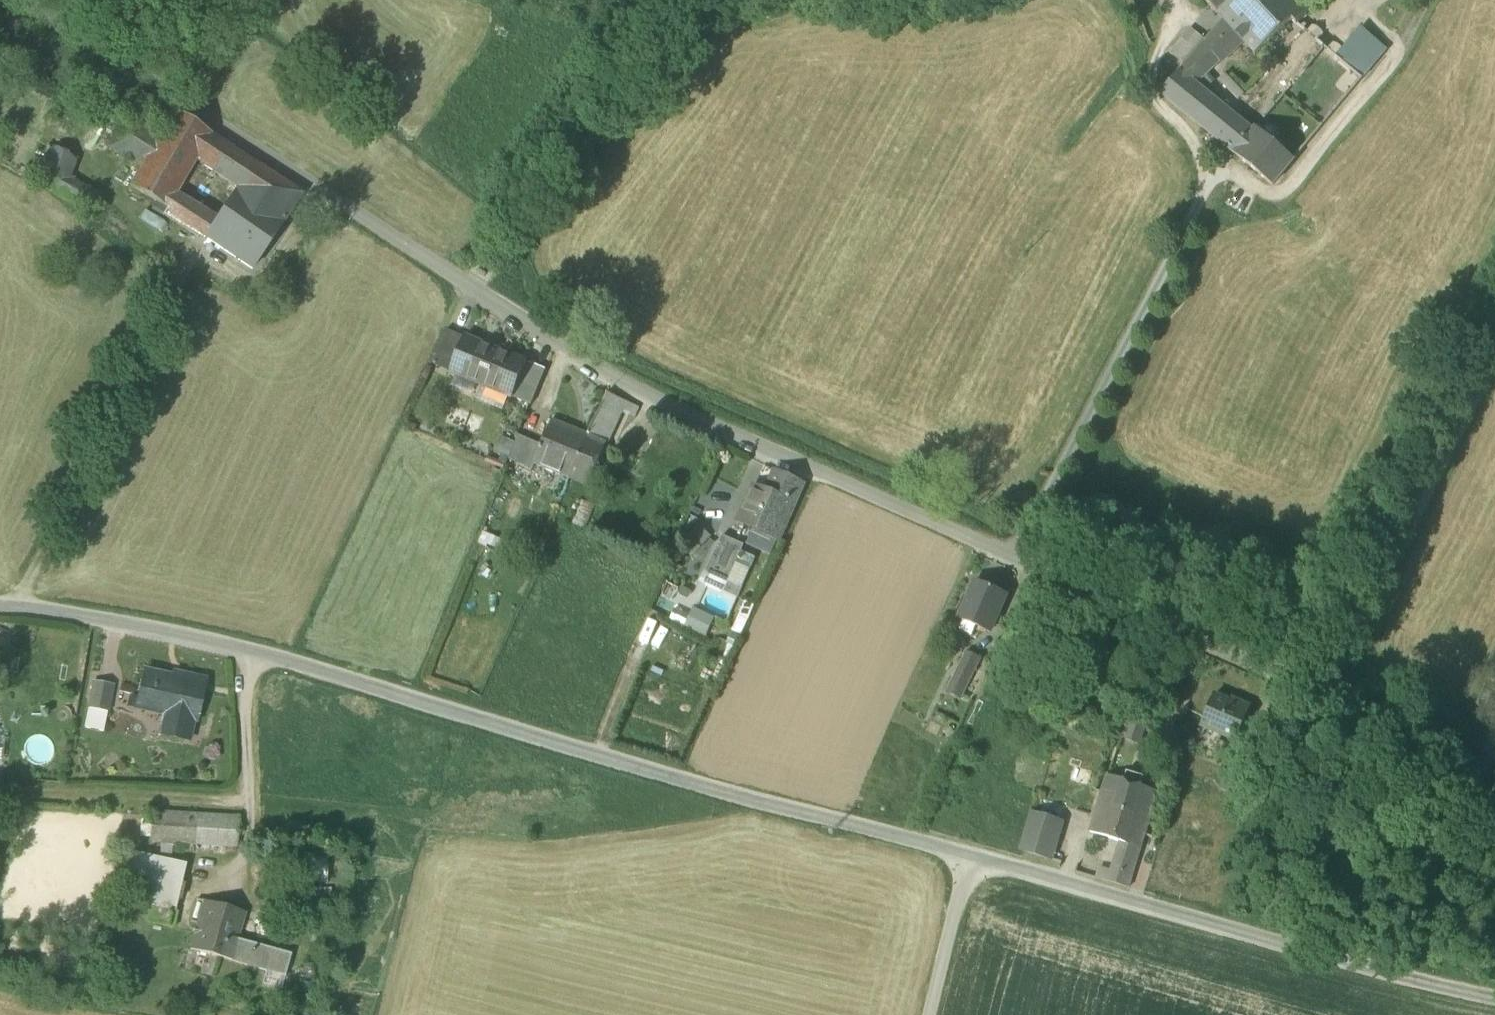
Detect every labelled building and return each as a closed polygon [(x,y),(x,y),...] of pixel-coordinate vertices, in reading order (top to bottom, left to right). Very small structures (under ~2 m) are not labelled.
[(1216,15),(1233,0),(1203,0),(1216,15)] [(1292,22),(1272,0),(1233,0),(1216,15),(1223,21),(1242,42),(1255,56),(1292,22)] [(1292,22),(1296,27),(1311,13),(1299,0),(1272,0),(1292,22)] [(1184,67),(1180,72),(1193,83),(1242,42),(1223,21),(1206,42),(1184,67)] [(1170,55),(1184,67),(1206,42),(1191,29),(1170,55)] [(1365,33),(1341,62),(1362,79),(1386,51),(1365,33)] [(1161,95),(1235,156),(1252,131),(1193,83),(1180,72),(1161,95)] [(176,193),(196,161),(211,135),(175,111),(174,113),(173,112),(160,136),(129,117),(109,149),(141,168),(130,187),(167,209),(176,193)] [(1272,186),(1293,161),(1254,130),(1252,131),(1235,156),(1272,186)] [(254,163),(211,135),(196,161),(238,188),(254,163)] [(48,147),(42,163),(70,178),(77,159),(48,147)] [(99,195),(70,178),(42,163),(32,180),(89,213),(99,195)] [(302,194),(254,163),(238,188),(235,193),(283,223),(301,195),(301,196),(302,194)] [(206,211),(176,193),(167,209),(164,216),(191,233),(206,211)] [(235,193),(218,219),(203,241),(205,242),(206,239),(252,270),(283,223),(235,193)] [(191,233),(203,241),(218,219),(206,211),(191,233)] [(434,354),(454,362),(464,338),(445,330),(434,354)] [(449,372),(481,385),(495,350),(464,338),(454,362),(449,372)] [(526,363),(495,350),(481,385),(512,398),(518,383),(526,363)] [(430,364),(449,372),(454,362),(434,354),(430,364)] [(522,385),(530,365),(526,363),(518,383),(522,385)] [(522,385),(537,391),(545,370),(530,364),(530,365),(522,385)] [(518,383),(512,398),(530,405),(537,391),(522,385),(518,383)] [(596,415),(587,435),(569,478),(574,480),(589,487),(607,443),(623,409),(636,415),(639,410),(608,394),(607,394),(597,416),(596,415)] [(535,465),(569,478),(587,435),(552,421),(542,446),(534,464),(535,465)] [(509,459),(533,469),(535,465),(534,464),(542,446),(518,435),(508,459),(509,459)] [(738,524),(776,541),(803,482),(776,470),(767,490),(755,485),(738,524)] [(571,522),(582,526),(590,508),(579,503),(571,522)] [(687,536),(699,549),(709,539),(696,526),(687,536)] [(706,572),(728,582),(744,546),(722,536),(706,572)] [(959,619),(989,632),(1005,595),(975,582),(959,619)] [(745,626),(753,603),(742,599),(735,623),(745,626)] [(683,620),(707,630),(713,615),(689,605),(683,620)] [(947,694),(960,700),(980,659),(967,653),(947,694)] [(160,735),(189,741),(193,721),(196,722),(206,680),(186,676),(184,684),(173,681),(174,677),(145,671),(144,673),(136,709),(165,715),(160,735)] [(89,709),(107,713),(111,690),(112,690),(112,687),(94,683),(89,709)] [(1493,715),(1494,711),(1494,692),(1486,687),(1476,705),(1493,715)] [(1201,726),(1235,741),(1235,740),(1249,708),(1230,700),(1229,702),(1214,695),(1201,726)] [(85,728),(103,732),(107,713),(89,709),(85,728)] [(1106,776),(1101,790),(1116,796),(1112,809),(1135,816),(1130,830),(1144,834),(1157,793),(1140,787),(1143,777),(1126,771),(1122,781),(1106,776)] [(1128,888),(1144,834),(1130,830),(1135,816),(1112,809),(1116,796),(1101,790),(1089,832),(1119,842),(1111,871),(1100,867),(1096,878),(1128,888)] [(151,843),(236,849),(238,818),(152,813),(151,843)] [(1059,821),(1034,813),(1022,851),(1048,859),(1059,821)] [(125,901),(142,905),(175,912),(186,866),(173,863),(174,857),(169,857),(168,862),(135,854),(125,901)] [(191,949),(284,975),(290,955),(256,946),(255,951),(240,946),(241,945),(235,944),(244,914),(204,903),(191,949)]
